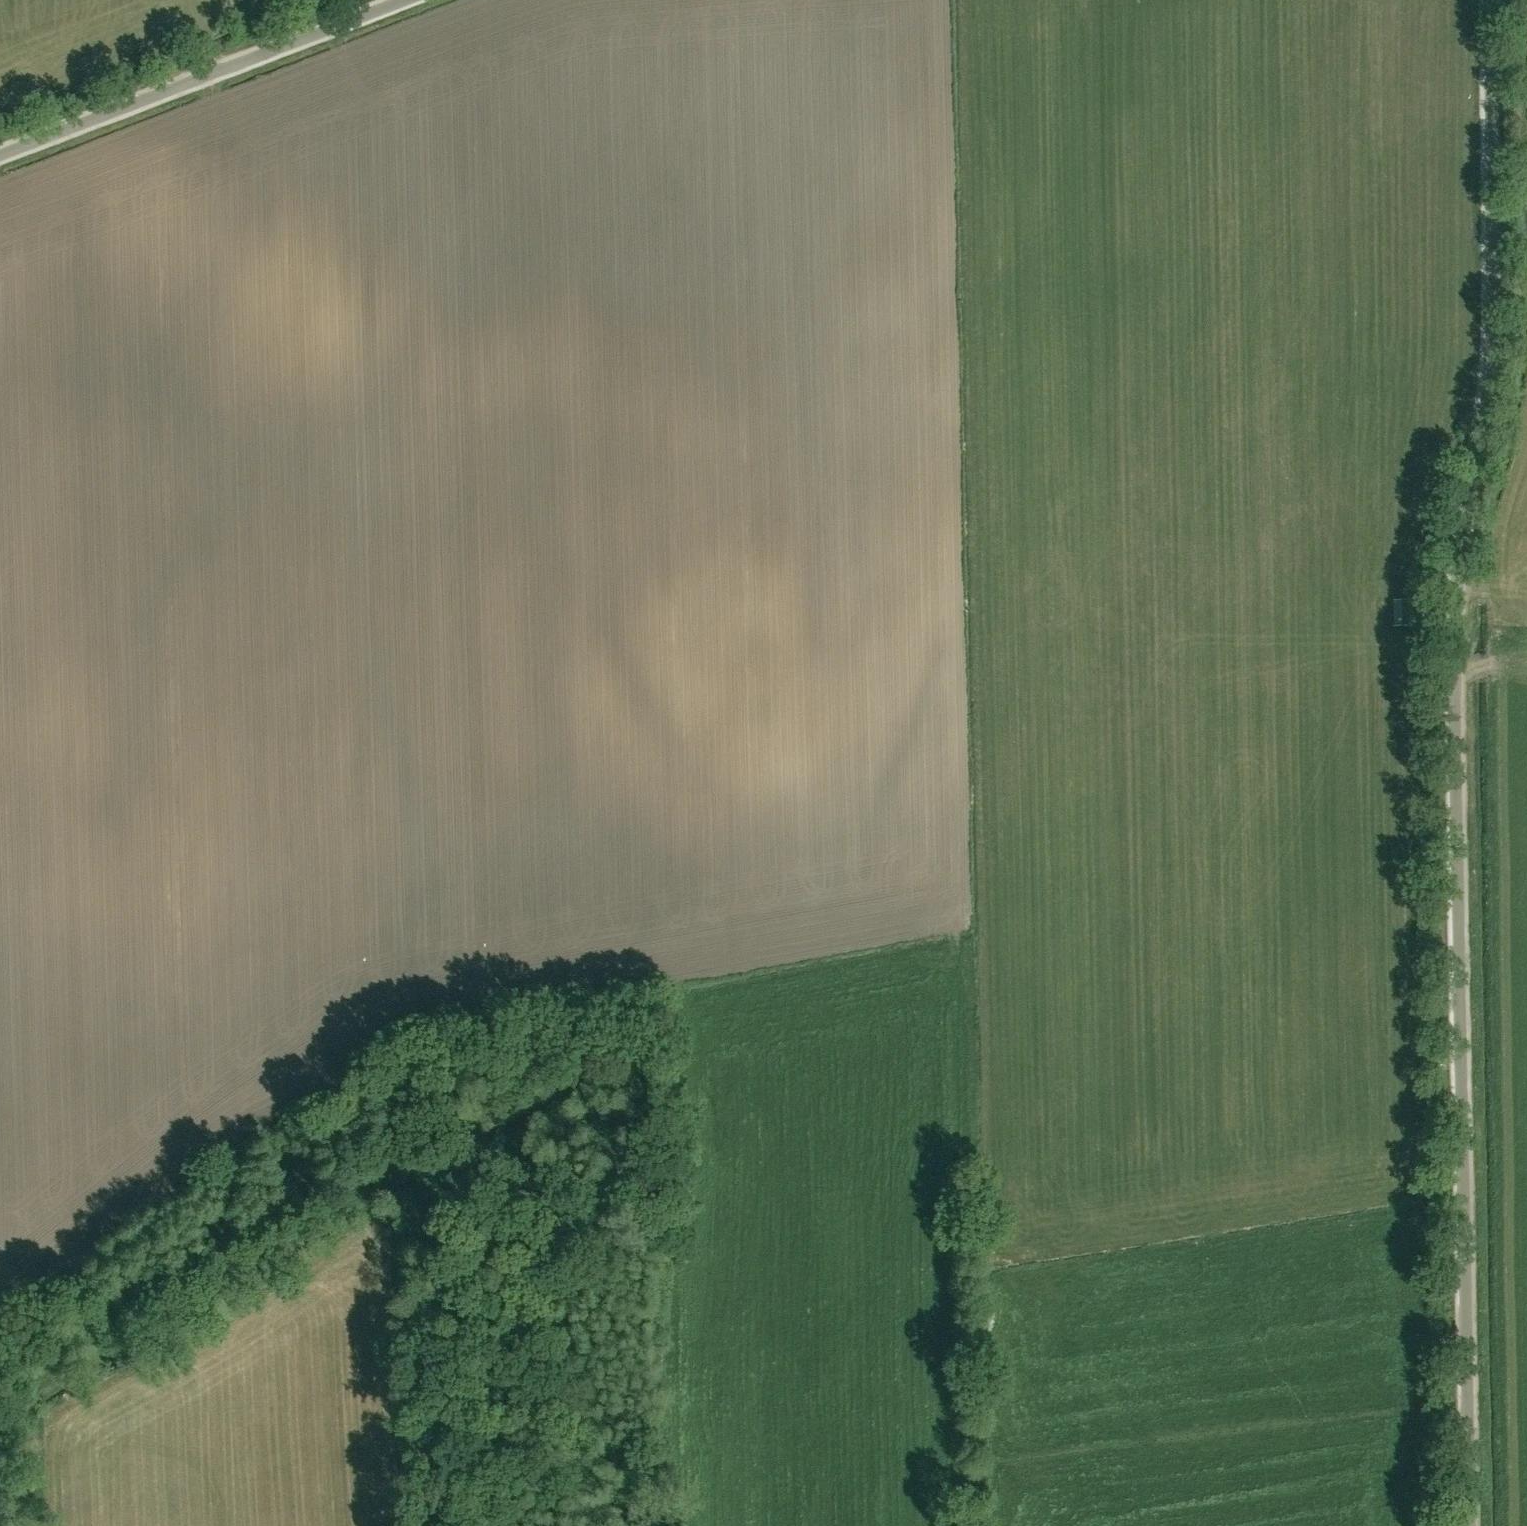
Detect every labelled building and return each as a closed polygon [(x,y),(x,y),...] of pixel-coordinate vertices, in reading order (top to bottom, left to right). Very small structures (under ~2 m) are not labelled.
[(1394,627),(1411,627),(1411,604),(1394,604),(1394,627)]
